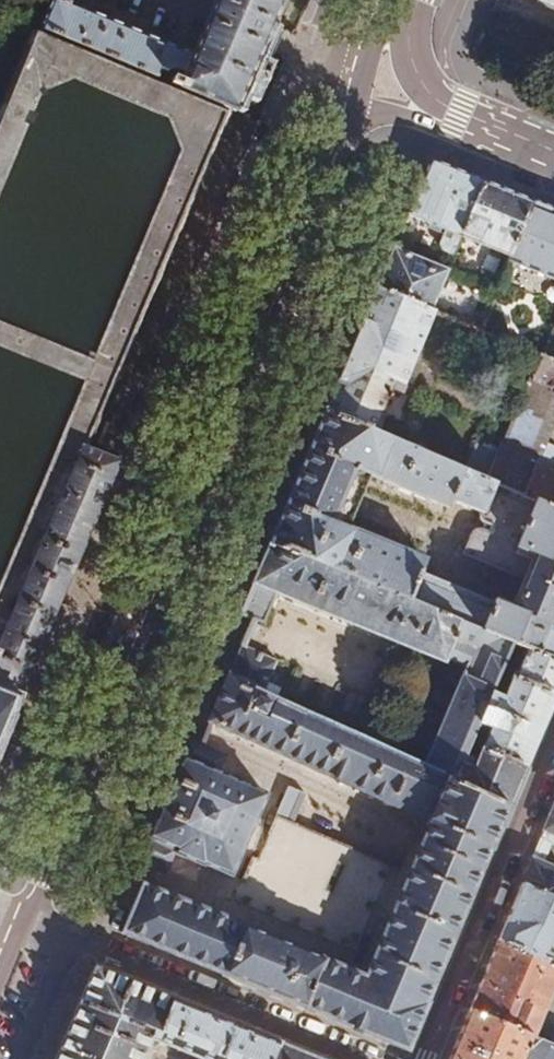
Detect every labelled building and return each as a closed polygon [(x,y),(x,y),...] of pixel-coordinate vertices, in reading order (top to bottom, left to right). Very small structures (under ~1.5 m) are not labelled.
[(276,0),(207,0),(185,53),(80,10),(84,0),(43,0),(32,28),(229,111),(276,0)] [(99,437),(96,436),(229,111),(32,28),(0,105),(0,196),(43,94),(74,81),(171,119),(183,153),(93,362),(0,323),(0,350),(84,384),(39,488),(0,582),(0,652),(3,654),(89,448),(93,450),(99,437)] [(418,186),(407,213),(442,227),(442,230),(437,242),(440,248),(450,252),(458,233),(479,180),(429,159),(418,186)] [(505,190),(479,180),(458,233),(510,255),(531,201),(505,190)] [(531,201),(510,255),(499,282),(508,285),(516,262),(553,278),(553,210),(531,201)] [(384,269),(376,288),(428,308),(443,270),(392,249),(384,269)] [(354,341),(325,411),(374,432),(393,385),(402,389),(435,311),(428,308),(376,288),(354,341)] [(553,506),(553,470),(549,468),(553,454),(553,443),(546,440),(553,420),(553,359),(537,352),(497,450),(486,478),(553,506)] [(466,470),(374,432),(325,411),(298,477),(271,542),(515,640),(526,645),(553,657),(553,506),(486,478),(466,470)] [(466,470),(486,478),(497,450),(478,442),(466,470)] [(0,661),(0,680),(30,693),(126,463),(93,450),(89,448),(3,654),(0,661)] [(515,640),(271,542),(242,613),(265,622),(278,592),(444,658),(446,655),(466,663),(425,760),(455,774),(461,759),(477,721),(490,691),(508,650),(511,650),(515,640)] [(242,642),(228,674),(271,693),(275,684),(270,681),(279,659),(242,642)] [(490,691),(477,721),(488,726),(480,745),(525,764),(553,692),(553,657),(526,645),(514,673),(511,672),(501,695),(490,691)] [(364,977),(140,884),(120,931),(406,1047),(425,1002),(423,1001),(487,848),(490,848),(509,803),(453,778),(455,774),(425,760),(271,693),(228,674),(209,720),(428,819),(364,977)] [(30,693),(0,680),(0,767),(30,693)] [(139,857),(150,862),(166,868),(173,850),(201,862),(203,859),(233,871),(266,791),(217,770),(223,754),(188,739),(139,857)] [(453,778),(509,803),(525,764),(480,745),(471,764),(461,759),(455,774),(453,778)] [(284,785),(273,811),(291,819),(303,793),(284,785)] [(539,840),(550,845),(553,846),(553,804),(539,840)] [(539,840),(531,859),(542,864),(550,845),(539,840)] [(521,885),(553,899),(553,869),(542,864),(531,859),(521,885)] [(497,942),(553,966),(553,899),(521,885),(509,913),(497,942)] [(497,942),(487,967),(549,994),(553,982),(553,966),(497,942)] [(278,1041),(95,967),(56,1058),(142,1058),(152,1035),(208,1058),(271,1058),(278,1041)] [(483,976),(480,984),(543,1011),(549,994),(487,967),(483,976)] [(480,984),(468,1012),(532,1038),(543,1011),(480,984)] [(532,1038),(468,1012),(451,1054),(449,1058),(553,1058),(553,1047),(532,1038)] [(278,1041),(271,1058),(323,1058),(278,1041)]
